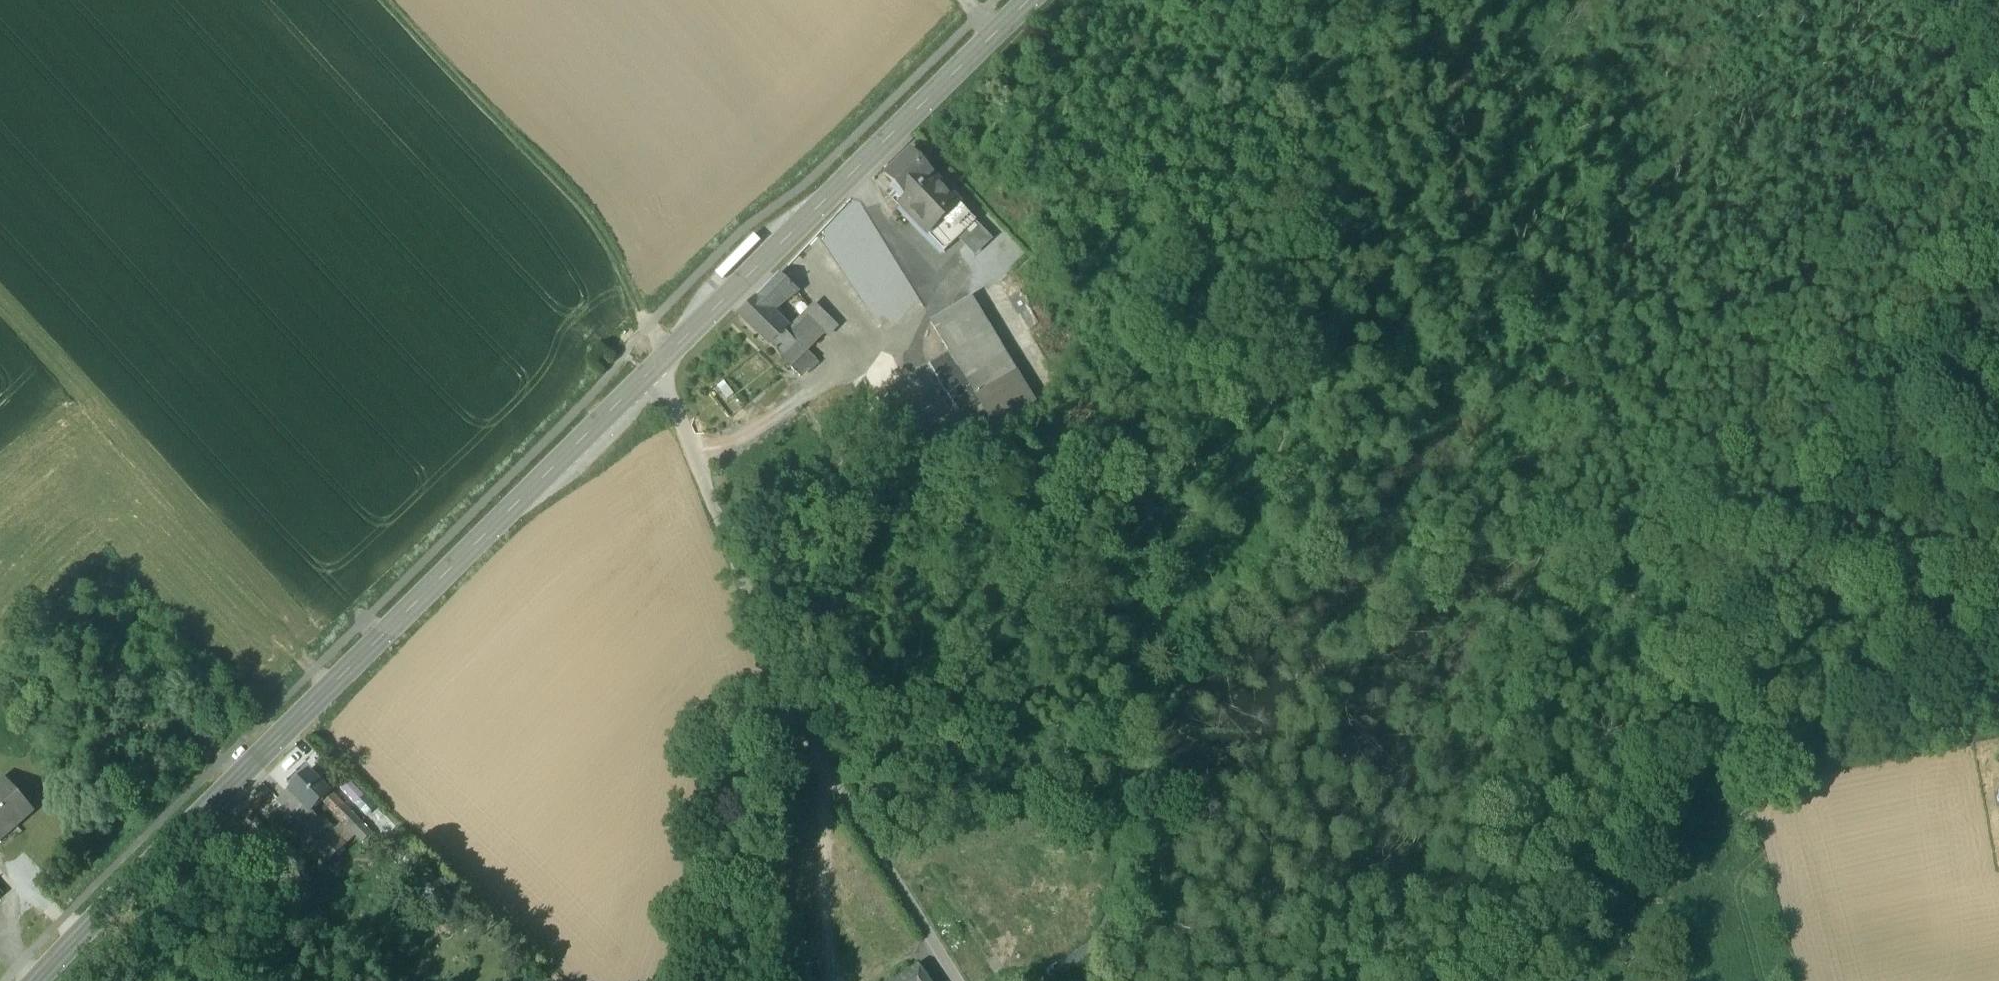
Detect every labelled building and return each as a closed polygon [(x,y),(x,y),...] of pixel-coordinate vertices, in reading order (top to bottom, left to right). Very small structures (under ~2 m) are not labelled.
[(959,205),(909,153),(884,176),(907,200),(900,207),(927,236),(959,205)] [(959,205),(927,236),(944,253),(976,223),(959,205)] [(777,276),(764,289),(778,303),(786,295),(792,300),(798,293),(777,276)] [(778,303),(764,289),(754,300),(760,306),(764,303),(771,310),(778,303)] [(998,344),(970,299),(930,323),(948,352),(929,365),(957,410),(979,398),(970,383),(986,374),(976,357),(998,344)] [(771,310),(764,303),(760,306),(754,300),(738,316),(781,359),(794,346),(790,342),(784,335),(787,333),(777,322),(780,319),(771,310)] [(794,346),(781,359),(791,369),(822,337),(810,323),(790,342),(794,346)] [(322,780),(319,783),(309,773),(277,804),(300,827),(331,796),(324,789),(328,785),(322,780)] [(0,785),(0,840),(15,827),(13,824),(29,810),(4,782),(0,785)] [(300,827),(290,837),(322,869),(354,836),(370,852),(378,843),(331,796),(300,827)] [(1636,955),(1624,944),(1615,954),(1627,964),(1636,955)] [(917,969),(899,980),(926,980),(917,969)]
